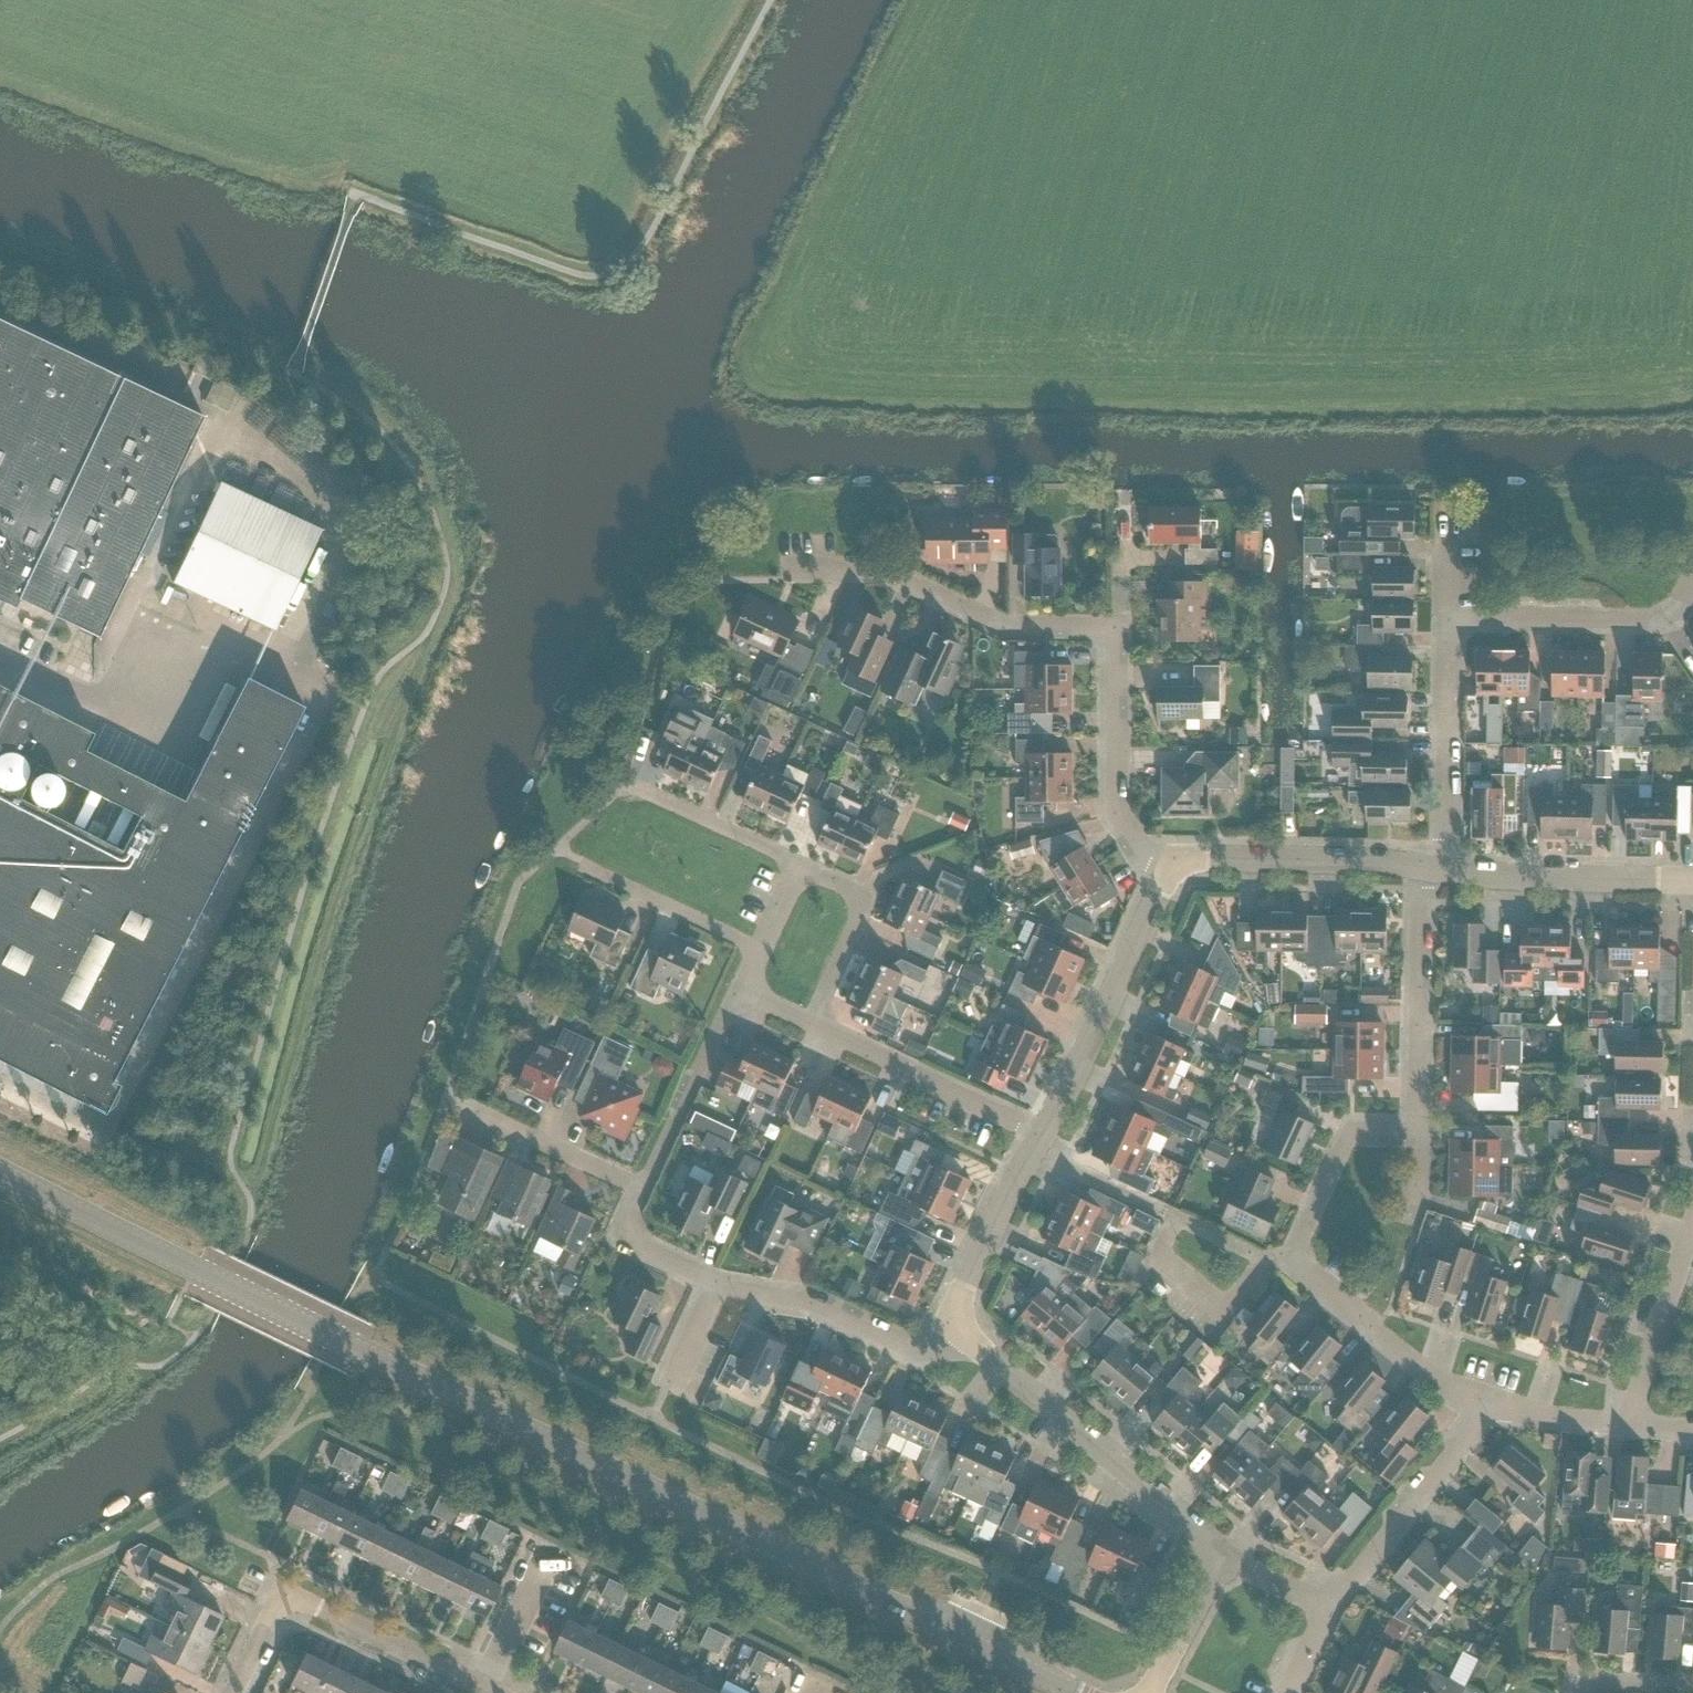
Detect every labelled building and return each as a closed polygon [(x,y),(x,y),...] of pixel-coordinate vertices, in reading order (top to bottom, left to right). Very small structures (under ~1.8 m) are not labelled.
[(0,321),(0,591),(99,638),(204,418),(0,321)] [(274,631),(322,531),(220,483),(173,583),(274,631)] [(1369,506),(1369,509),(1351,509),(1347,510),(1343,513),(1342,517),(1342,537),(1342,554),(1400,555),(1400,538),(1415,538),(1415,506),(1369,506)] [(1201,510),(1150,510),(1150,542),(1189,542),(1189,550),(1186,550),(1186,565),(1218,565),(1218,550),(1201,550),(1201,510)] [(989,547),(1006,547),(1006,511),(988,511),(988,521),(933,521),(933,562),(989,562),(989,547)] [(1059,539),(1055,535),(1015,535),(1015,563),(1028,563),(1028,597),(1059,597),(1059,550),(1059,539)] [(1236,552),(1236,570),(1258,571),(1258,553),(1236,552)] [(1369,570),(1369,556),(1338,555),(1338,569),(1369,570)] [(1374,568),(1373,600),(1414,600),(1414,568),(1374,568)] [(1198,630),(1207,630),(1207,582),(1174,582),(1174,600),(1159,600),(1159,618),(1162,618),(1162,642),(1198,642),(1198,630)] [(1414,600),(1373,600),(1373,625),(1358,625),(1357,645),(1384,645),(1384,632),(1414,632),(1414,600)] [(751,602),(737,634),(782,654),(776,667),(767,663),(756,686),(765,690),(762,696),(788,708),(815,651),(798,643),(796,647),(788,643),(798,624),(751,602)] [(892,642),(877,635),(884,621),(856,608),(839,646),(856,655),(849,670),(874,682),(892,642)] [(950,675),(962,648),(948,642),(950,638),(935,632),(925,655),(905,646),(885,692),(917,706),(926,686),(947,695),(955,677),(950,675)] [(1413,688),(1413,659),(1378,659),(1378,645),(1351,645),(1351,672),(1368,672),(1368,688),(1413,688)] [(1026,689),(1026,690),(1072,689),(1072,665),(1044,665),(1044,651),(1016,652),(1016,675),(1016,689),(1026,689)] [(1503,695),(1504,652),(1478,651),(1477,695),(1503,695)] [(1541,712),(1541,702),(1541,677),(1530,676),(1530,652),(1504,652),(1503,695),(1519,696),(1518,712),(1540,712),(1541,712)] [(1578,697),(1579,653),(1553,652),(1553,696),(1578,697)] [(1605,653),(1579,653),(1578,697),(1604,697),(1605,653)] [(1616,703),(1616,747),(1644,748),(1645,701),(1662,701),(1662,654),(1634,654),(1634,695),(1616,695),(1616,703)] [(1159,688),(1159,719),(1203,719),(1203,702),(1221,702),(1221,666),(1194,666),(1194,688),(1159,688)] [(102,1104),(304,708),(247,679),(184,802),(85,752),(94,735),(0,687),(0,1053),(102,1104)] [(732,686),(718,679),(710,695),(724,702),(732,686)] [(1072,689),(1026,690),(1027,704),(1016,704),(1016,713),(1008,713),(1008,733),(1052,733),(1052,714),(1072,714),(1072,689)] [(1334,713),(1333,739),(1372,740),(1372,727),(1408,727),(1408,698),(1364,697),(1364,713),(1334,713)] [(1554,702),(1541,702),(1541,712),(1540,712),(1540,729),(1553,729),(1554,702)] [(1616,747),(1616,703),(1602,703),(1602,730),(1597,730),(1596,747),(1616,747)] [(702,747),(689,741),(698,721),(677,712),(665,737),(677,743),(664,772),(686,782),(702,747)] [(849,722),(844,731),(855,736),(859,727),(849,722)] [(712,726),(702,747),(686,782),(708,792),(722,764),(734,769),(746,744),(725,734),(726,733),(712,726)] [(1247,728),(1230,728),(1230,743),(1247,744),(1247,728)] [(1502,730),(1475,730),(1476,744),(1502,744),(1502,730)] [(766,812),(782,777),(761,767),(770,747),(773,741),(761,735),(757,742),(745,767),(757,773),(744,801),(766,812)] [(1372,740),(1333,739),(1333,767),(1363,767),(1363,782),(1407,783),(1407,754),(1372,753),(1372,740)] [(1027,764),(1027,778),(1072,778),(1072,754),(1044,754),(1044,740),(1016,740),(1016,764),(1027,764)] [(844,750),(855,756),(859,746),(848,741),(844,750)] [(1525,749),(1504,749),(1504,764),(1525,764),(1525,749)] [(1611,778),(1612,751),(1599,751),(1598,777),(1611,778)] [(1208,788),(1239,788),(1239,752),(1196,752),(1196,770),(1164,770),(1164,814),(1208,814),(1208,788)] [(946,762),(933,757),(928,770),(940,775),(946,762)] [(782,777),(766,812),(788,822),(802,793),(814,799),(826,773),(813,768),(804,787),(782,777)] [(1517,775),(1504,775),(1492,774),(1492,790),(1473,790),(1473,837),(1503,837),(1503,815),(1516,815),(1517,775)] [(1072,778),(1027,778),(1027,798),(1016,798),(1016,823),(1044,823),(1044,803),(1072,802),(1072,778)] [(1274,781),(1265,789),(1265,797),(1280,797),(1280,781),(1274,781)] [(818,843),(840,854),(857,819),(862,807),(840,797),(844,789),(832,783),(819,809),(832,815),(818,843)] [(1582,798),(1568,798),(1567,838),(1593,839),(1594,785),(1582,784),(1582,798)] [(1567,838),(1568,798),(1554,797),(1554,785),(1542,785),(1542,787),(1529,787),(1528,824),(1542,824),(1542,838),(1567,838)] [(1626,840),(1652,840),(1653,799),(1640,799),(1640,786),(1614,785),(1613,827),(1627,827),(1626,840)] [(1294,786),(1285,786),(1281,786),(1281,813),(1294,813),(1294,786)] [(1653,799),(1652,840),(1677,841),(1677,822),(1691,822),(1692,787),(1678,786),(1677,800),(1653,799)] [(1411,821),(1411,792),(1349,791),(1349,805),(1367,805),(1366,821),(1411,821)] [(857,819),(840,854),(863,864),(876,835),(888,841),(900,815),(879,805),(870,825),(857,819)] [(971,819),(954,811),(949,823),(966,830),(971,819)] [(1044,858),(1063,887),(1096,866),(1084,847),(1087,845),(1078,831),(1040,841),(1044,858)] [(1035,853),(1031,838),(1009,844),(1013,859),(1035,853)] [(990,863),(978,858),(974,870),(985,874),(990,863)] [(1096,866),(1063,887),(1075,907),(1089,898),(1097,909),(1119,895),(1112,883),(1108,885),(1096,866)] [(905,878),(895,900),(929,916),(940,894),(959,903),(965,891),(970,882),(943,870),(934,891),(905,878)] [(975,904),(985,902),(988,893),(982,886),(973,887),(969,897),(975,904)] [(619,929),(626,915),(605,905),(605,906),(585,897),(570,930),(597,942),(590,957),(616,969),(631,935),(619,929)] [(929,916),(895,900),(885,923),(913,936),(908,948),(933,960),(943,939),(923,930),(929,916)] [(997,900),(992,913),(1005,918),(1010,905),(997,900)] [(1269,950),(1282,950),(1283,910),(1257,910),(1257,964),(1268,964),(1269,950)] [(1307,966),(1322,967),(1322,924),(1308,924),(1308,910),(1283,910),(1282,950),(1296,951),(1296,960),(1307,960),(1307,966)] [(1322,924),(1322,967),(1338,967),(1338,961),(1348,961),(1348,951),(1362,952),(1362,911),(1336,911),(1336,924),(1322,924)] [(1387,911),(1362,911),(1362,952),(1387,952),(1387,911)] [(1082,920),(1077,932),(1089,938),(1094,926),(1082,920)] [(1034,962),(1034,963),(1076,982),(1086,960),(1060,948),(1066,935),(1040,924),(1025,958),(1034,962)] [(1501,983),(1502,951),(1484,951),(1485,925),(1455,925),(1455,967),(1474,967),(1474,983),(1501,983)] [(1533,990),(1533,983),(1545,983),(1545,981),(1547,927),(1522,926),(1521,957),(1506,957),(1506,989),(1533,990)] [(1571,958),(1572,927),(1547,927),(1545,981),(1570,982),(1570,988),(1584,988),(1585,958),(1571,958)] [(1619,969),(1634,969),(1635,929),(1610,928),(1609,957),(1595,957),(1595,983),(1619,983),(1619,969)] [(1635,929),(1634,969),(1649,969),(1649,983),(1658,983),(1657,1023),(1676,1023),(1677,970),(1659,969),(1660,929),(1635,929)] [(683,993),(703,950),(672,936),(659,965),(644,958),(630,988),(654,999),(662,983),(683,993)] [(1183,960),(1172,984),(1220,1006),(1227,992),(1235,996),(1240,983),(1228,962),(1211,954),(1204,970),(1183,960)] [(868,958),(858,981),(892,997),(903,975),(922,984),(928,971),(902,959),(897,971),(868,958)] [(949,972),(958,976),(963,964),(954,960),(949,972)] [(960,976),(981,985),(987,971),(966,962),(960,976)] [(1076,982),(1034,963),(1028,976),(1018,971),(1008,993),(1034,1005),(1040,992),(1065,1004),(1076,982)] [(491,985),(503,991),(509,977),(498,971),(491,985)] [(959,978),(953,991),(970,998),(975,986),(959,978)] [(898,1026),(908,1004),(892,997),(858,981),(847,1003),(876,1016),(871,1028),(896,1040),(902,1028),(898,1026)] [(1220,1006),(1172,984),(1162,1008),(1209,1029),(1220,1006)] [(1279,984),(1267,984),(1269,1003),(1280,1002),(1279,984)] [(1390,987),(1362,987),(1362,1003),(1389,1003),(1390,987)] [(1324,1002),(1335,1002),(1335,991),(1324,990),(1324,1002)] [(1320,992),(1305,992),(1305,1001),(1320,1002),(1320,992)] [(595,996),(590,1007),(602,1014),(608,1002),(595,996)] [(1003,1004),(987,1039),(1038,1062),(1049,1040),(1023,1028),(1029,1016),(1003,1004)] [(1327,1005),(1295,1005),(1295,1023),(1327,1023),(1327,1005)] [(1518,1014),(1505,1010),(1501,1020),(1514,1024),(1518,1014)] [(1591,1012),(1591,1026),(1608,1026),(1608,1012),(1591,1012)] [(1496,1014),(1485,1014),(1485,1024),(1496,1024),(1496,1014)] [(1336,1050),(1383,1051),(1383,1023),(1336,1023),(1336,1050)] [(1500,1065),(1500,1066),(1522,1067),(1522,1026),(1487,1025),(1486,1038),(1453,1037),(1453,1064),(1500,1065)] [(579,1078),(595,1042),(563,1027),(554,1048),(535,1040),(527,1057),(531,1059),(519,1087),(549,1101),(563,1070),(579,1078)] [(1531,1040),(1546,1040),(1546,1028),(1531,1027),(1531,1040)] [(1639,1029),(1599,1029),(1599,1055),(1618,1055),(1617,1071),(1662,1072),(1662,1043),(1639,1043),(1639,1029)] [(1139,1056),(1175,1073),(1181,1058),(1191,1062),(1195,1054),(1185,1049),(1186,1049),(1150,1033),(1139,1056)] [(605,1037),(592,1064),(619,1076),(631,1049),(605,1037)] [(910,1039),(905,1051),(921,1059),(927,1046),(910,1039)] [(946,1044),(933,1039),(926,1056),(939,1061),(946,1044)] [(1038,1062),(987,1039),(971,1075),(996,1087),(1003,1072),(1028,1084),(1038,1062)] [(758,1088),(774,1052),(753,1042),(744,1063),(731,1057),(717,1086),(738,1096),(744,1082),(758,1088)] [(1244,1049),(1230,1042),(1225,1052),(1239,1059),(1244,1049)] [(1383,1078),(1383,1051),(1336,1050),(1335,1077),(1321,1076),(1320,1092),(1349,1093),(1349,1077),(1383,1078)] [(1239,1060),(1220,1051),(1213,1064),(1233,1074),(1239,1060)] [(1265,1073),(1270,1059),(1248,1051),(1243,1065),(1265,1073)] [(795,1062),(774,1052),(758,1088),(751,1102),(785,1118),(798,1089),(786,1083),(795,1062)] [(1169,1086),(1175,1073),(1139,1056),(1128,1080),(1164,1096),(1174,1100),(1178,1091),(1169,1086)] [(1500,1082),(1500,1066),(1500,1065),(1453,1064),(1453,1091),(1483,1092),(1482,1110),(1511,1111),(1518,1111),(1519,1082),(1500,1082)] [(1256,1074),(1241,1067),(1235,1080),(1249,1087),(1256,1074)] [(587,1106),(583,1116),(611,1129),(610,1131),(624,1137),(637,1109),(635,1108),(642,1094),(601,1075),(587,1106)] [(834,1123),(851,1087),(830,1077),(820,1099),(807,1093),(794,1122),(807,1128),(813,1114),(834,1123)] [(1216,1091),(1224,1095),(1230,1082),(1222,1078),(1216,1091)] [(1598,1121),(1630,1122),(1630,1109),(1661,1109),(1662,1080),(1617,1079),(1617,1098),(1599,1098),(1598,1121)] [(872,1097),(851,1087),(834,1123),(827,1138),(861,1153),(875,1124),(862,1118),(872,1097)] [(1301,1103),(1268,1088),(1261,1104),(1266,1106),(1262,1115),(1279,1123),(1266,1150),(1296,1164),(1314,1124),(1295,1116),(1301,1103)] [(1117,1105),(1106,1130),(1145,1148),(1153,1131),(1170,1139),(1173,1131),(1197,1142),(1203,1129),(1136,1098),(1130,1111),(1117,1105)] [(1584,1118),(1595,1118),(1595,1106),(1584,1106),(1584,1118)] [(1213,1117),(1193,1107),(1187,1119),(1207,1129),(1213,1117)] [(691,1123),(704,1129),(709,1118),(696,1112),(691,1123)] [(901,1122),(886,1115),(879,1130),(895,1137),(901,1122)] [(1630,1135),(1630,1122),(1598,1121),(1598,1145),(1616,1145),(1616,1164),(1660,1165),(1661,1136),(1630,1135)] [(1597,1123),(1583,1123),(1583,1135),(1596,1135),(1597,1123)] [(737,1131),(723,1124),(718,1135),(733,1141),(737,1131)] [(1452,1140),(1451,1167),(1498,1168),(1498,1169),(1514,1169),(1514,1163),(1516,1161),(1516,1152),(1514,1150),(1514,1125),(1486,1125),(1486,1140),(1452,1140)] [(1145,1148),(1106,1130),(1094,1154),(1118,1166),(1113,1178),(1149,1195),(1156,1180),(1135,1170),(1145,1148)] [(720,1138),(714,1151),(725,1157),(732,1144),(720,1138)] [(500,1157),(472,1144),(471,1145),(458,1139),(442,1172),(454,1178),(449,1189),(453,1190),(445,1206),(469,1217),(476,1201),(479,1203),(500,1157)] [(907,1176),(961,1201),(971,1180),(940,1166),(946,1153),(916,1139),(910,1152),(916,1155),(907,1176)] [(1233,1150),(1211,1139),(1203,1156),(1225,1167),(1233,1150)] [(762,1161),(741,1151),(733,1167),(755,1177),(762,1161)] [(521,1168),(508,1162),(493,1196),(504,1201),(499,1212),(530,1226),(551,1180),(522,1167),(521,1168)] [(1264,1203),(1275,1180),(1243,1165),(1232,1189),(1237,1191),(1225,1218),(1266,1237),(1278,1209),(1264,1203)] [(1498,1168),(1451,1167),(1451,1195),(1498,1195),(1498,1169),(1498,1168)] [(829,1173),(818,1168),(813,1178),(824,1183),(829,1173)] [(746,1183),(718,1170),(709,1187),(690,1178),(670,1221),(701,1235),(714,1206),(732,1214),(746,1183)] [(1584,1183),(1577,1206),(1602,1214),(1607,1215),(1610,1202),(1641,1211),(1650,1184),(1606,1170),(1601,1188),(1584,1183)] [(951,1222),(961,1201),(907,1176),(897,1195),(889,1192),(880,1212),(912,1227),(921,1208),(951,1222)] [(1548,1195),(1559,1198),(1561,1192),(1559,1187),(1551,1185),(1548,1195)] [(573,1193),(560,1187),(538,1235),(565,1248),(558,1263),(573,1270),(596,1220),(567,1206),(573,1193)] [(1054,1214),(1103,1237),(1109,1224),(1118,1228),(1129,1206),(1100,1193),(1094,1205),(1065,1191),(1054,1214)] [(802,1213),(770,1198),(747,1247),(779,1262),(788,1244),(810,1255),(828,1219),(804,1208),(802,1213)] [(1493,1204),(1486,1202),(1483,1211),(1478,1209),(1474,1224),(1507,1235),(1512,1220),(1490,1213),(1493,1204)] [(1602,1214),(1577,1206),(1569,1231),(1586,1236),(1582,1252),(1624,1264),(1632,1237),(1599,1226),(1602,1214)] [(1160,1221),(1140,1212),(1135,1223),(1154,1233),(1160,1221)] [(1096,1251),(1103,1237),(1054,1214),(1043,1238),(1073,1252),(1066,1266),(1094,1280),(1097,1278),(1107,1257),(1096,1251)] [(882,1265),(922,1283),(932,1262),(902,1248),(911,1228),(890,1218),(871,1259),(882,1264),(882,1265)] [(843,1227),(833,1222),(826,1237),(836,1242),(843,1227)] [(1534,1241),(1549,1245),(1551,1237),(1537,1232),(1534,1241)] [(1457,1298),(1463,1282),(1472,1252),(1451,1245),(1445,1262),(1426,1256),(1413,1298),(1441,1307),(1445,1294),(1457,1298)] [(1472,1252),(1463,1282),(1475,1286),(1466,1315),(1494,1324),(1507,1282),(1488,1276),(1494,1259),(1472,1252)] [(1022,1315),(1041,1331),(1067,1302),(1066,1301),(1078,1286),(1068,1277),(1073,1271),(1044,1257),(1032,1281),(1043,1290),(1022,1315)] [(913,1304),(922,1283),(882,1265),(873,1286),(867,1298),(877,1302),(882,1290),(913,1304)] [(1119,1277),(1132,1283),(1136,1274),(1123,1268),(1119,1277)] [(1579,1280),(1586,1282),(1589,1270),(1583,1268),(1579,1280)] [(1568,1316),(1579,1280),(1557,1273),(1550,1296),(1532,1290),(1518,1332),(1546,1341),(1555,1311),(1568,1316)] [(560,1291),(570,1295),(576,1281),(567,1276),(560,1291)] [(864,1284),(848,1277),(841,1292),(857,1299),(864,1284)] [(1602,1287),(1579,1280),(1568,1316),(1581,1320),(1571,1349),(1599,1358),(1612,1316),(1594,1310),(1602,1287)] [(647,1361),(662,1328),(648,1322),(660,1297),(632,1283),(615,1320),(636,1331),(627,1351),(647,1361)] [(1160,1298),(1167,1290),(1159,1283),(1152,1291),(1160,1298)] [(1275,1337),(1298,1310),(1275,1291),(1247,1326),(1260,1336),(1248,1349),(1269,1366),(1286,1345),(1275,1337)] [(1512,1313),(1523,1317),(1529,1297),(1518,1294),(1512,1313)] [(1067,1302),(1041,1331),(1062,1349),(1087,1319),(1087,1318),(1094,1310),(1086,1303),(1079,1312),(1067,1302)] [(1114,1316),(1103,1307),(1086,1328),(1097,1337),(1114,1316)] [(1112,1390),(1137,1360),(1126,1351),(1138,1335),(1117,1318),(1100,1339),(1113,1349),(1092,1374),(1112,1390)] [(1326,1364),(1342,1345),(1319,1327),(1291,1361),(1303,1371),(1292,1385),(1313,1401),(1337,1372),(1326,1364)] [(1204,1342),(1193,1332),(1178,1350),(1189,1359),(1204,1342)] [(785,1346),(757,1333),(744,1361),(731,1355),(718,1383),(731,1389),(733,1385),(743,1389),(748,1377),(766,1386),(785,1346)] [(832,1395),(848,1359),(825,1348),(815,1369),(800,1362),(782,1400),(809,1412),(820,1389),(832,1395)] [(857,1440),(869,1416),(872,1410),(857,1403),(872,1371),(848,1359),(832,1395),(833,1395),(825,1411),(847,1421),(842,1433),(857,1440)] [(1149,1370),(1137,1360),(1112,1390),(1132,1407),(1157,1377),(1164,1368),(1156,1362),(1149,1370)] [(1363,1408),(1385,1381),(1363,1362),(1335,1397),(1347,1407),(1336,1420),(1357,1437),(1373,1416),(1363,1408)] [(1153,1424),(1172,1440),(1198,1411),(1186,1401),(1203,1381),(1184,1366),(1164,1390),(1174,1399),(1153,1424)] [(708,1391),(703,1403),(716,1410),(722,1396),(708,1391)] [(888,1447),(902,1454),(909,1439),(925,1403),(902,1393),(887,1424),(869,1416),(857,1440),(855,1446),(868,1452),(873,1455),(878,1445),(887,1449),(888,1447)] [(1429,1416),(1407,1398),(1379,1432),(1391,1442),(1371,1466),(1381,1474),(1392,1483),(1417,1452),(1407,1444),(1429,1416)] [(1198,1411),(1172,1440),(1193,1458),(1215,1432),(1225,1440),(1228,1436),(1243,1418),(1224,1402),(1209,1420),(1198,1411)] [(909,1439),(902,1454),(917,1460),(916,1463),(923,1467),(919,1476),(932,1483),(943,1459),(948,1449),(936,1443),(949,1414),(925,1403),(909,1439)] [(1243,1418),(1228,1436),(1239,1445),(1213,1475),(1233,1491),(1258,1461),(1270,1446),(1252,1430),(1259,1421),(1249,1412),(1243,1418)] [(1305,1443),(1315,1451),(1324,1440),(1313,1432),(1305,1443)] [(968,1499),(992,1447),(968,1436),(955,1465),(943,1459),(932,1483),(927,1493),(940,1499),(944,1489),(953,1493),(968,1499)] [(855,1446),(849,1457),(858,1461),(863,1460),(865,1460),(868,1452),(855,1446)] [(1016,1458),(992,1447),(968,1499),(982,1506),(991,1510),(987,1520),(999,1525),(1013,1494),(1001,1489),(1016,1458)] [(341,1471),(349,1452),(340,1448),(332,1467),(341,1471)] [(1545,1475),(1511,1448),(1492,1471),(1521,1494),(1512,1505),(1535,1523),(1544,1512),(1538,1507),(1545,1499),(1533,1489),(1545,1475)] [(1568,1450),(1562,1514),(1582,1516),(1583,1510),(1589,1510),(1589,1511),(1607,1513),(1611,1474),(1594,1472),(1596,1452),(1568,1450)] [(359,1457),(349,1452),(341,1471),(351,1475),(359,1457)] [(1258,1461),(1233,1491),(1253,1508),(1274,1483),(1285,1491),(1301,1471),(1282,1455),(1269,1471),(1258,1461)] [(1682,1486),(1664,1485),(1647,1484),(1649,1458),(1620,1456),(1616,1498),(1615,1498),(1613,1519),(1636,1521),(1637,1515),(1645,1516),(1645,1514),(1680,1517),(1682,1486)] [(1310,1460),(1301,1471),(1285,1491),(1295,1500),(1283,1515),(1303,1531),(1328,1501),(1317,1492),(1329,1477),(1310,1460)] [(390,1495),(399,1476),(390,1472),(381,1490),(390,1495)] [(839,1478),(828,1472),(822,1483),(834,1489),(839,1478)] [(1687,1475),(1684,1516),(1692,1516),(1692,1476),(1687,1475)] [(409,1481),(399,1476),(390,1495),(400,1499),(409,1481)] [(1040,1530),(1041,1530),(1059,1490),(1038,1480),(1025,1509),(1013,1503),(1001,1529),(1034,1544),(1040,1530)] [(311,1534),(326,1502),(300,1489),(285,1522),(311,1534)] [(1059,1490),(1041,1530),(1053,1536),(1050,1543),(1058,1546),(1051,1561),(1066,1568),(1067,1568),(1077,1545),(1082,1535),(1067,1528),(1080,1500),(1059,1490)] [(1339,1511),(1328,1501),(1303,1531),(1322,1548),(1344,1523),(1354,1531),(1373,1509),(1354,1493),(1339,1511)] [(440,1519),(448,1500),(440,1496),(431,1514),(440,1519)] [(922,1501),(915,1498),(913,1503),(906,1500),(899,1516),(912,1522),(922,1501)] [(458,1505),(448,1500),(440,1519),(450,1524),(458,1505)] [(311,1534),(336,1546),(351,1514),(326,1502),(311,1534)] [(351,1514),(336,1546),(360,1558),(376,1526),(351,1514)] [(480,1538),(489,1543),(498,1524),(489,1520),(480,1538)] [(498,1524),(489,1543),(499,1548),(508,1529),(498,1524)] [(1094,1553),(1077,1545),(1067,1568),(1066,1568),(1057,1586),(1076,1594),(1089,1565),(1109,1574),(1128,1534),(1107,1524),(1094,1553)] [(1480,1524),(1467,1540),(1450,1561),(1425,1540),(1410,1559),(1445,1587),(1452,1579),(1463,1588),(1490,1555),(1496,1560),(1507,1547),(1480,1524)] [(401,1537),(376,1526),(360,1558),(385,1570),(401,1537)] [(385,1570),(410,1582),(425,1549),(426,1550),(435,1532),(425,1527),(416,1545),(401,1537),(385,1570)] [(1128,1534),(1109,1574),(1129,1583),(1122,1599),(1139,1608),(1152,1580),(1136,1572),(1149,1544),(1128,1534)] [(1534,1568),(1541,1553),(1545,1545),(1534,1536),(1518,1555),(1534,1568)] [(1604,1539),(1587,1538),(1586,1551),(1604,1551),(1604,1539)] [(133,1561),(145,1554),(139,1543),(127,1550),(133,1561)] [(1677,1547),(1659,1545),(1657,1561),(1675,1562),(1677,1547)] [(425,1549),(410,1582),(435,1594),(450,1561),(426,1550),(425,1549)] [(1518,1557),(1510,1551),(1500,1564),(1507,1570),(1518,1557)] [(1585,1573),(1587,1553),(1556,1551),(1554,1571),(1585,1573)] [(177,1612),(170,1626),(205,1643),(212,1629),(216,1631),(223,1617),(184,1598),(193,1580),(172,1569),(159,1563),(161,1558),(149,1552),(138,1575),(150,1581),(150,1582),(173,1593),(166,1607),(177,1612)] [(161,1558),(159,1563),(172,1569),(176,1560),(163,1554),(161,1558)] [(1445,1587),(1410,1559),(1395,1577),(1415,1594),(1395,1618),(1426,1632),(1430,1627),(1449,1605),(1438,1596),(1445,1587)] [(475,1573),(450,1561),(435,1594),(460,1606),(475,1573)] [(501,1586),(475,1573),(460,1606),(485,1619),(501,1586)] [(611,1602),(620,1585),(610,1580),(602,1598),(611,1602)] [(1682,1583),(1681,1602),(1692,1603),(1692,1584),(1682,1583)] [(1644,1586),(1621,1584),(1618,1611),(1599,1609),(1595,1651),(1624,1653),(1625,1651),(1638,1652),(1644,1586)] [(629,1589),(620,1585),(611,1602),(620,1607),(629,1589)] [(1585,1618),(1588,1590),(1562,1587),(1561,1605),(1541,1604),(1538,1646),(1567,1648),(1569,1617),(1585,1618)] [(662,1627),(671,1609),(645,1596),(638,1612),(653,1619),(652,1622),(662,1627)] [(130,1609),(106,1597),(97,1615),(106,1619),(110,1610),(126,1617),(130,1609)] [(1668,1606),(1667,1615),(1654,1614),(1651,1656),(1680,1658),(1682,1633),(1692,1634),(1692,1608),(1668,1606)] [(679,1613),(671,1609),(662,1627),(670,1631),(679,1613)] [(1408,1625),(1392,1618),(1384,1633),(1401,1641),(1408,1625)] [(581,1665),(597,1632),(572,1620),(556,1653),(581,1665)] [(205,1643),(170,1626),(163,1640),(152,1635),(146,1649),(123,1638),(117,1650),(146,1664),(152,1653),(195,1674),(202,1659),(198,1658),(205,1643)] [(711,1650),(719,1632),(710,1628),(701,1646),(711,1650)] [(622,1644),(597,1632),(581,1665),(606,1677),(622,1644)] [(728,1637),(719,1632),(711,1650),(720,1655),(728,1637)] [(1479,1659),(1484,1661),(1489,1651),(1473,1643),(1472,1644),(1465,1641),(1461,1650),(1463,1651),(1479,1659)] [(606,1677),(631,1689),(647,1656),(652,1647),(642,1642),(637,1651),(622,1644),(606,1677)] [(1370,1650),(1363,1665),(1346,1657),(1328,1692),(1380,1692),(1394,1662),(1370,1650)] [(760,1674),(768,1656),(759,1652),(751,1670),(760,1674)] [(331,1667),(305,1654),(291,1684),(306,1692),(305,1692),(318,1692),(331,1667)] [(631,1689),(639,1692),(659,1692),(672,1668),(647,1656),(631,1689)] [(778,1661),(768,1656),(760,1674),(770,1679),(778,1661)] [(141,1692),(162,1692),(151,1687),(157,1675),(131,1662),(122,1680),(143,1690),(141,1692)] [(331,1667),(318,1692),(349,1692),(356,1679),(331,1667)] [(672,1668),(659,1692),(690,1692),(696,1680),(672,1668)] [(1410,1684),(1406,1692),(1462,1692),(1465,1686),(1431,1669),(1422,1689),(1410,1684)] [(381,1691),(356,1679),(349,1692),(380,1692),(381,1691)] [(696,1680),(690,1692),(721,1692),(696,1680)]
